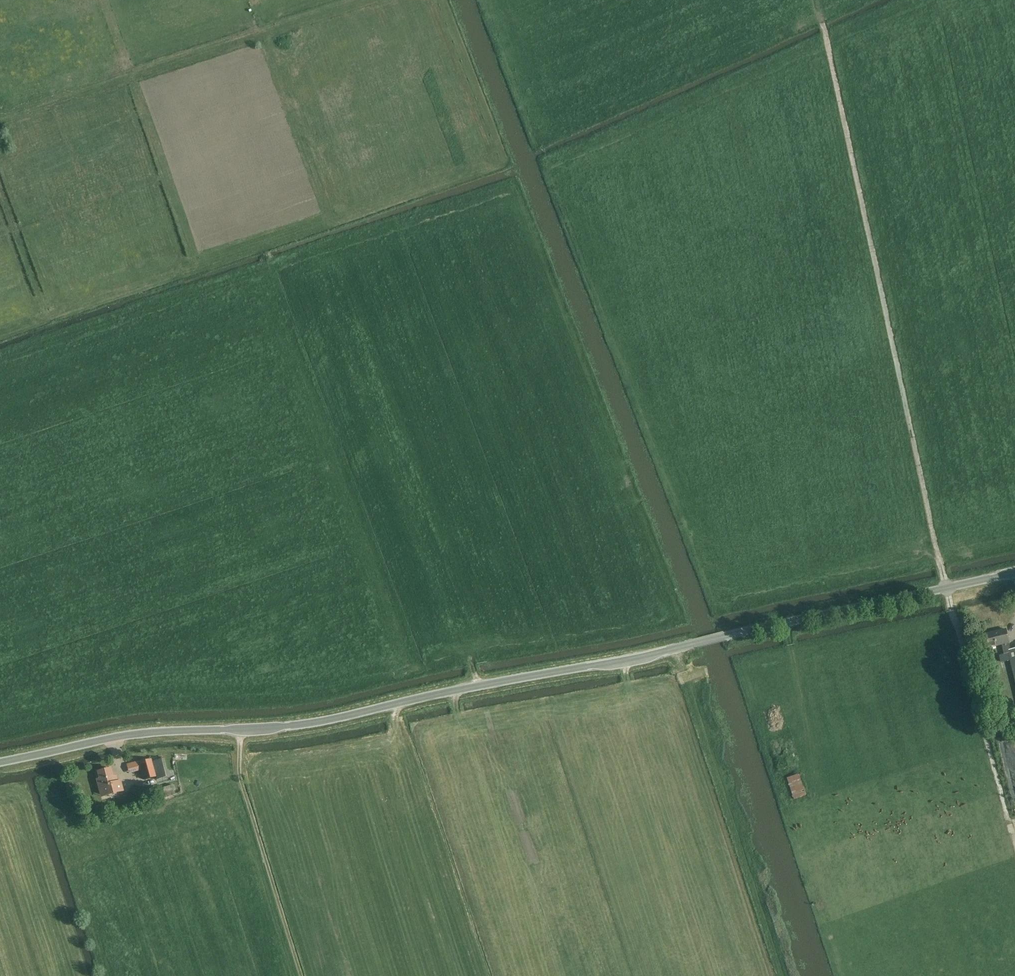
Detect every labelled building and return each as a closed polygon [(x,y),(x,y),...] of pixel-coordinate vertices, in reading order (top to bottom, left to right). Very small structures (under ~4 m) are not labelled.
[(1011,650),(1009,643),(1010,643),(1006,629),(987,634),(990,649),(1002,646),(1004,655),(1000,656),(1004,670),(1012,668),(1014,681),(1014,649),(1011,650)] [(1000,692),(1007,687),(1002,678),(995,683),(1000,692)] [(152,762),(151,759),(139,762),(144,780),(156,777),(157,780),(169,776),(164,759),(152,762)] [(98,772),(102,786),(105,796),(123,791),(120,781),(114,782),(110,769),(98,772)] [(787,778),(794,800),(807,795),(800,773),(787,778)] [(164,799),(176,795),(172,785),(161,789),(164,799)]
